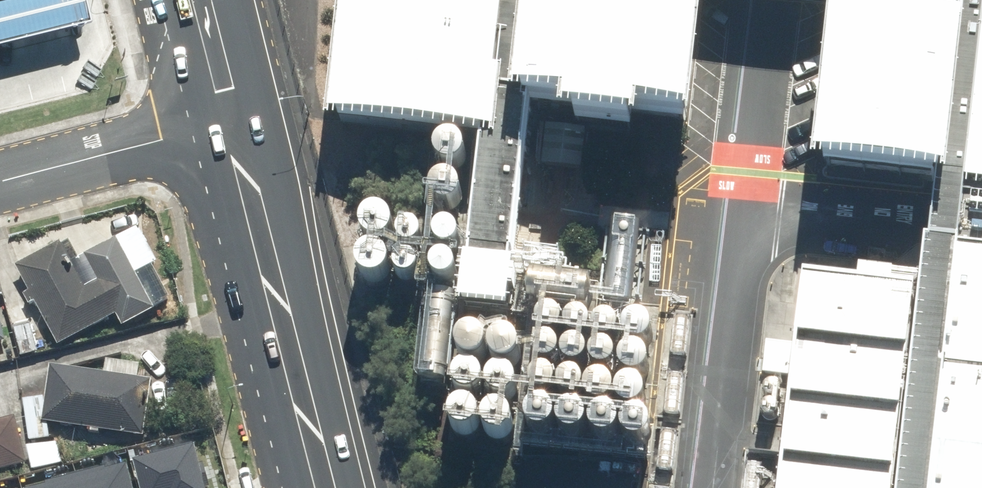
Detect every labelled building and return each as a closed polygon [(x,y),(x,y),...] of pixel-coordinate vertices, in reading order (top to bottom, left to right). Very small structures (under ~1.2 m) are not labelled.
[(82,23),(76,0),(0,0),(0,44),(82,23)] [(322,126),(482,144),(464,305),(510,310),(531,115),(684,132),(699,0),(336,0),(322,126)] [(812,175),(981,194),(981,0),(832,0),(812,175)] [(464,169),(467,165),(469,160),(469,156),(467,151),(464,147),(460,145),(456,143),(451,144),(447,145),(443,149),(441,153),(440,157),(440,162),(443,166),(446,170),(451,172),(455,172),(460,171),(464,169)] [(461,207),(465,203),(466,199),(466,194),(465,189),(462,186),(458,183),(453,182),(448,182),(444,184),(440,187),(438,191),(437,196),(438,201),(440,205),(444,208),(448,210),(453,211),(457,209),(461,207)] [(392,243),(396,239),(398,234),(398,228),(396,223),(393,219),(388,216),(383,215),(378,215),(373,217),(369,221),(367,225),(366,230),(366,236),(369,240),(373,244),(378,246),(383,247),(388,246),(392,243)] [(422,245),(424,243),(425,239),(425,236),(424,232),(422,229),(419,227),(415,227),(412,227),(409,228),(406,230),(404,234),(403,237),(404,241),(406,244),(408,246),(411,248),(415,248),(419,247),(422,245)] [(458,250),(461,246),(462,242),(462,238),(461,234),(459,231),(455,229),(451,228),(447,228),(443,230),(440,232),(438,236),(437,240),(438,244),(440,248),(443,251),(447,252),(451,253),(455,252),(458,250)] [(15,268),(57,346),(115,316),(122,329),(155,312),(116,240),(82,258),(95,282),(83,288),(59,244),(15,268)] [(938,368),(981,373),(981,252),(953,249),(938,368)] [(388,282),(391,278),(393,273),(393,267),(391,262),(388,258),(384,255),(379,254),(373,254),(368,256),(364,260),(362,264),(361,269),(362,275),(364,279),(368,283),(373,285),(378,286),(383,285),(388,282)] [(418,278),(420,275),(422,272),(422,268),(421,265),(418,262),(415,260),(412,259),(408,259),(405,261),(402,263),(401,266),(400,270),(401,273),(402,276),(405,279),(408,280),(412,281),(415,280),(418,278)] [(456,283),(459,280),(460,276),(460,272),(459,268),(456,264),(453,262),(449,261),(445,261),(441,263),(438,266),(436,269),(435,273),(435,277),(437,281),(440,284),(444,286),(448,286),(452,285),(456,283)] [(912,288),(805,275),(780,487),(888,487),(912,288)] [(561,339),(563,336),(565,332),(565,328),(564,324),(561,320),(558,318),(554,317),(550,317),(546,319),(543,322),(541,325),(540,329),(540,333),(542,337),(545,340),(549,342),(553,342),(557,341),(561,339)] [(591,343),(593,340),(595,336),(595,332),(593,328),(591,325),(587,322),(583,321),(579,322),(575,323),(572,326),(570,329),(570,333),(570,338),(572,341),(575,344),(579,346),(583,346),(587,345),(591,343)] [(617,344),(619,341),(621,337),(621,333),(620,329),(617,325),(614,323),(610,322),(606,322),(602,324),(599,327),(597,330),(596,334),(596,338),(598,342),(601,345),(605,347),(609,347),(613,346),(617,344)] [(651,350),(654,346),(655,342),(655,337),(654,333),(651,329),(647,326),(642,325),(638,325),(633,327),(630,330),(627,334),(626,339),(627,344),(629,348),(633,351),(637,353),(642,354),(647,353),(651,350)] [(485,362),(488,359),(490,354),(490,349),(488,345),(486,341),(482,338),(477,337),(472,337),(468,339),(464,342),(462,347),(461,351),(462,356),(464,360),(467,364),(472,366),(476,366),(481,365),(485,362)] [(520,368),(523,364),(524,360),(524,355),(523,350),(520,347),(516,344),(511,343),(507,343),(502,345),(499,348),(496,352),(495,357),(496,361),(498,366),(502,369),(506,371),(511,372),(516,371),(520,368)] [(558,368),(560,365),(562,361),(562,357),(561,353),(558,350),(555,348),(551,346),(547,347),(543,348),(540,351),(538,355),(537,359),(537,363),(539,366),(542,369),(546,371),(550,371),(554,371),(558,368)] [(586,371),(589,367),(590,363),(591,359),(589,355),(587,352),(583,350),(579,349),(575,349),(571,351),(568,353),(566,357),(565,361),(566,365),(568,369),(571,372),(575,373),(579,374),(583,373),(586,371)] [(616,376),(619,373),(621,368),(621,363),(620,359),(617,355),(613,352),(608,351),(603,351),(599,353),(595,356),(593,360),(592,365),(593,370),(595,374),(598,377),(603,379),(608,380),(612,379),(616,376)] [(649,381),(652,377),(653,373),(654,368),(652,363),(649,360),(645,357),(641,356),(636,356),(631,358),(628,361),(625,365),(625,370),(625,375),(627,379),(631,382),(635,384),(640,385),(645,384),(649,381)] [(938,368),(924,487),(981,487),(981,373),(938,368)] [(480,397),(483,394),(484,389),(484,384),(483,380),(480,376),(476,373),(471,372),(467,373),(462,374),(459,378),(456,382),(455,386),(456,391),(458,395),(462,399),(466,401),(471,401),(476,400),(480,397)] [(163,385),(60,374),(54,425),(158,436),(163,385)] [(555,398),(558,395),(559,391),(559,387),(558,383),(555,380),(552,377),(548,376),(544,376),(540,378),(537,381),(535,384),(534,388),(535,392),(537,396),(540,399),(543,401),(548,401),(552,400),(555,398)] [(514,403),(517,399),(519,395),(519,390),(517,385),(514,382),(511,379),(506,378),(501,378),(497,380),(493,383),(491,387),(490,392),(491,397),(493,401),(496,404),(501,406),(505,407),(510,406),(514,403)] [(583,404),(586,400),(587,396),(587,392),(586,388),(583,385),(580,383),(576,382),(572,382),(568,384),(565,386),(563,390),(562,394),(563,398),(565,402),(568,405),(571,406),(576,407),(580,406),(583,404)] [(612,409),(615,405),(616,400),(617,396),(615,391),(612,387),(608,385),(604,383),(599,384),(594,386),(591,389),(588,393),(588,398),(588,402),(590,407),(594,410),(598,412),(603,412),(608,411),(612,409)] [(644,413),(647,410),(649,405),(649,400),(647,396),(645,392),(641,389),(636,388),(631,388),(627,390),(623,393),(621,398),(620,402),(621,407),(623,411),(626,415),(631,417),(636,417),(640,416),(644,413)] [(476,433),(479,429),(481,425),(481,420),(479,415),(477,412),(473,409),(468,408),(463,408),(459,410),(455,413),(453,417),(452,422),(453,427),(455,431),(458,434),(463,436),(467,437),(472,436),(476,433)] [(553,433),(556,429),(557,425),(558,420),(556,415),(553,412),(549,409),(545,408),(540,408),(535,410),(532,413),(529,417),(529,422),(529,427),(531,431),(535,434),(539,436),(544,437),(549,436),(553,433)] [(511,438),(514,435),(515,430),(515,425),(514,421),(511,417),(507,414),(502,413),(498,414),(493,415),(490,419),(487,423),(486,427),(487,432),(489,436),(493,440),(497,442),(502,442),(507,441),(511,438)] [(587,439),(590,435),(592,430),(592,426),(591,421),(588,417),(584,415),(579,413),(574,414),(570,415),(566,419),(564,423),(563,427),(564,432),(566,436),(569,440),(574,442),(579,442),(583,441),(587,439)] [(619,441),(622,437),(623,432),(623,428),(622,423),(619,419),(615,417),(610,415),(606,416),(601,417),(598,421),(595,425),(594,429),(595,434),(597,438),(601,442),(605,444),(610,444),(614,443),(619,441)] [(651,445),(654,442),(656,437),(656,432),(654,428),(651,424),(647,421),(643,420),(638,420),(634,422),(630,425),(628,430),(627,434),(627,439),(630,443),(633,447),(637,449),(642,449),(647,448),(651,445)] [(37,468),(26,424),(0,430),(0,477),(37,468)] [(150,470),(155,487),(219,487),(210,455),(150,470)] [(93,487),(150,487),(146,474),(93,487)]
